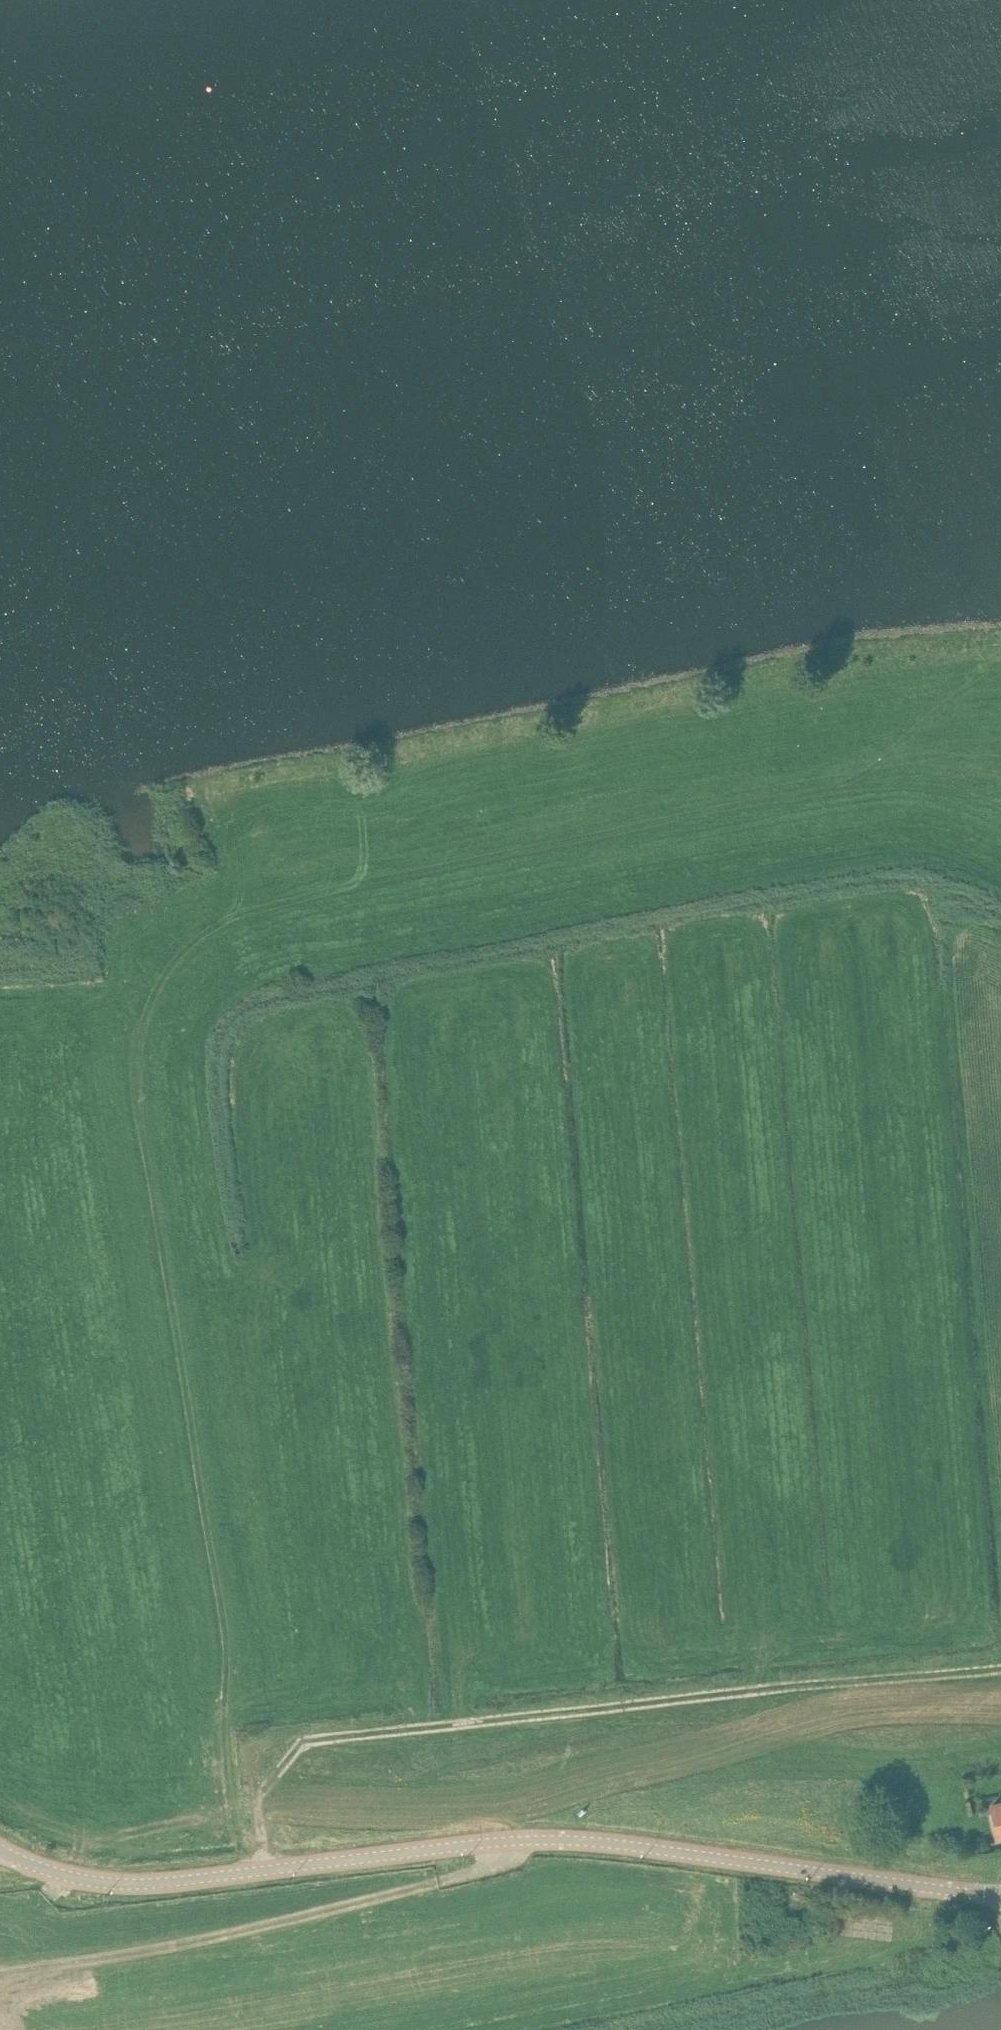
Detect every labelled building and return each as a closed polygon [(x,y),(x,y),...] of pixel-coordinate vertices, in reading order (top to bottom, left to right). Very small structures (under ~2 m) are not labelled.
[(993,1805),(1000,1837),(1000,1803),(993,1805)]
